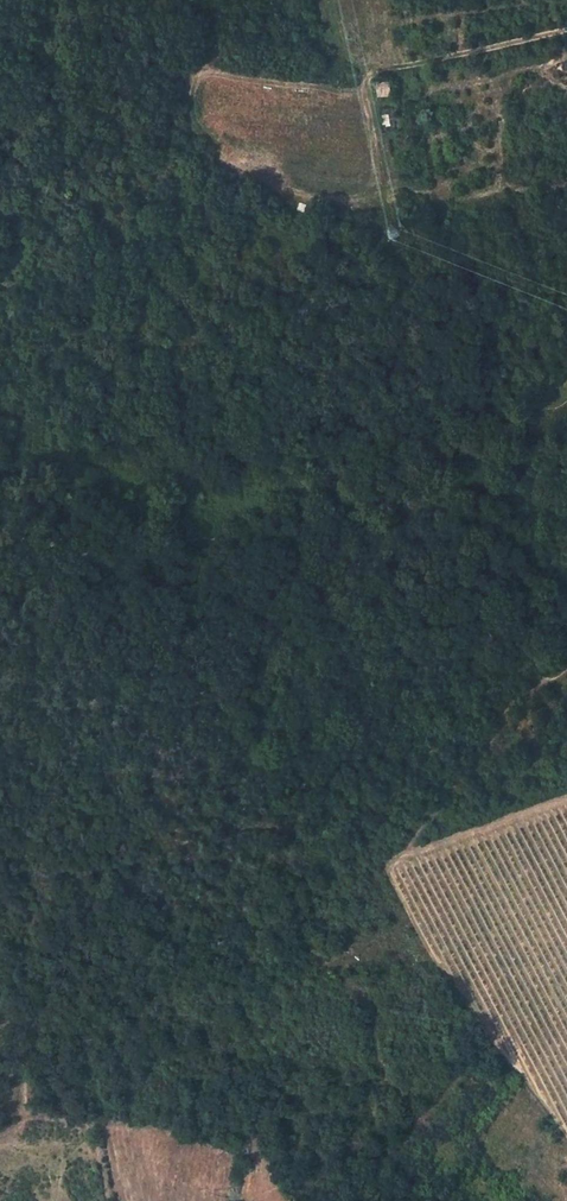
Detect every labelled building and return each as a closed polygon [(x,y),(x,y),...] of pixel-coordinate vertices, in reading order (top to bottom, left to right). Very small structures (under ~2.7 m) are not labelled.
[(380,102),(379,91),(366,93),(367,104),(380,102)] [(384,389),(376,393),(380,400),(388,395),(384,389)] [(484,669),(493,669),(492,659),(483,658),(484,669)]
